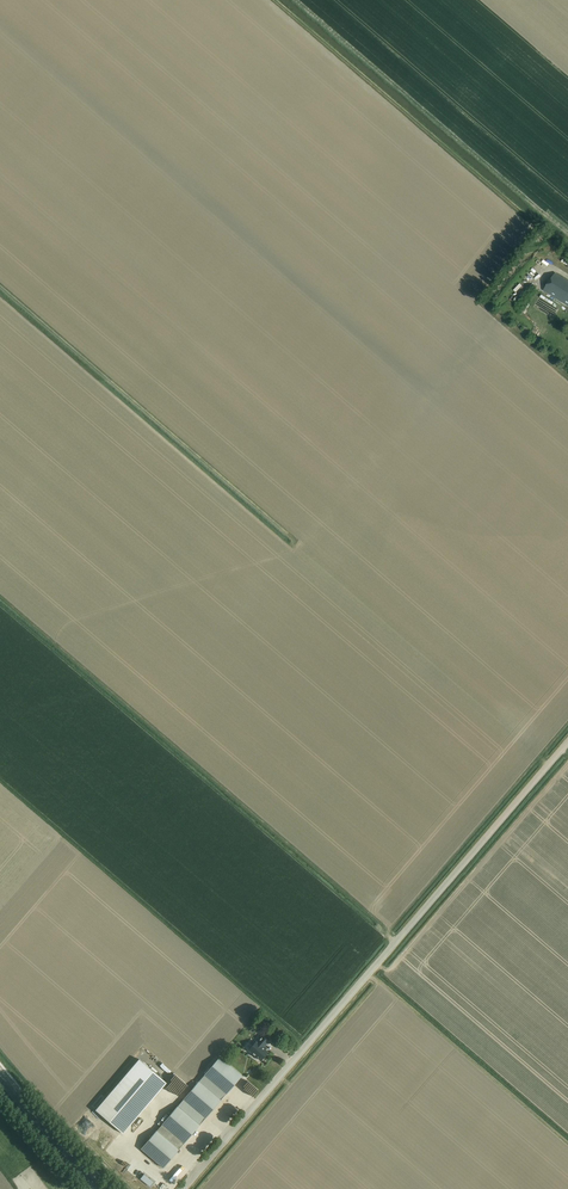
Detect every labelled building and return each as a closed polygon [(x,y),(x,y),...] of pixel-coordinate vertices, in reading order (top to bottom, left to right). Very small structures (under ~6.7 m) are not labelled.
[(567,304),(567,279),(556,271),(544,288),(567,304)] [(261,1061),(268,1052),(263,1048),(270,1039),(266,1035),(263,1033),(249,1051),(255,1055),(257,1057),(256,1058),(258,1059),(258,1058),(261,1061)] [(163,1168),(242,1076),(220,1057),(141,1149),(163,1168)] [(133,1067),(95,1110),(123,1134),(161,1090),(167,1083),(139,1059),(133,1067)] [(259,1089),(261,1086),(250,1076),(248,1079),(259,1089)] [(144,1174),(141,1179),(150,1187),(154,1182),(144,1174)]
